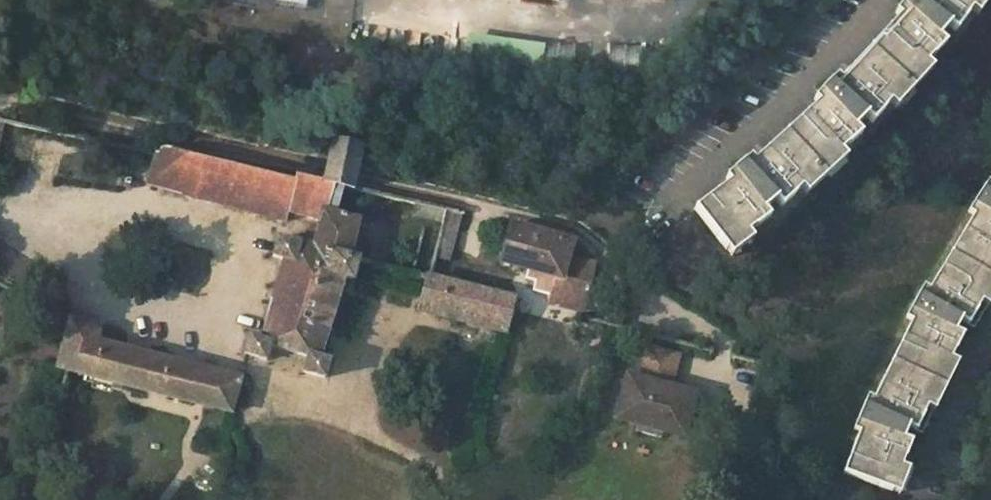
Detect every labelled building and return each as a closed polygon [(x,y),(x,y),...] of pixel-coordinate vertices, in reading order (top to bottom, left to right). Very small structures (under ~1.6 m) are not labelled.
[(893,105),(910,88),(932,63),(944,50),(956,35),(984,0),(918,0),(913,6),(908,2),(900,11),(905,16),(833,93),(827,88),(819,98),(823,102),(745,173),(740,167),(730,176),(735,181),(692,212),(724,253),(756,230),(772,217),(790,201),(822,173),(849,148),(865,134),(877,122),(893,105)] [(462,28),(458,52),(541,68),(545,44),(462,28)] [(323,167),(320,179),(294,173),(293,176),(236,163),(222,206),(282,222),(286,213),(316,222),(309,246),(274,237),(268,258),(278,261),(257,339),(247,336),(242,356),(264,362),(268,347),(306,357),(301,372),(322,378),(328,359),(318,356),(340,277),(350,280),(355,259),(346,255),(357,218),(324,208),(330,184),(352,189),(353,186),(356,174),(362,143),(331,136),(323,167)] [(153,151),(152,155),(144,185),(222,206),(236,163),(167,146),(164,146),(162,145),(160,146),(157,147),(155,148),(153,151)] [(987,199),(981,195),(972,208),(978,212),(921,301),(914,298),(906,312),(913,316),(863,409),(857,406),(848,422),(856,425),(834,473),(881,494),(905,440),(960,338),(990,289),(990,193),(987,199)] [(458,210),(443,207),(439,222),(454,226),(458,210)] [(454,226),(439,222),(430,256),(444,260),(454,226)] [(571,239),(509,223),(499,261),(554,275),(547,300),(582,309),(591,275),(583,273),(586,261),(567,256),(571,239)] [(634,263),(625,257),(623,266),(632,268),(634,263)] [(594,263),(586,261),(583,273),(591,275),(594,263)] [(502,335),(511,300),(425,276),(416,309),(502,335)] [(597,321),(618,326),(621,312),(600,307),(597,321)] [(63,368),(228,413),(238,378),(95,339),(97,331),(67,316),(54,366),(63,368)] [(678,355),(648,348),(640,379),(628,376),(617,419),(639,424),(637,432),(662,438),(664,431),(685,436),(696,393),(670,387),(678,355)] [(57,393),(51,391),(49,402),(55,404),(57,393)]
